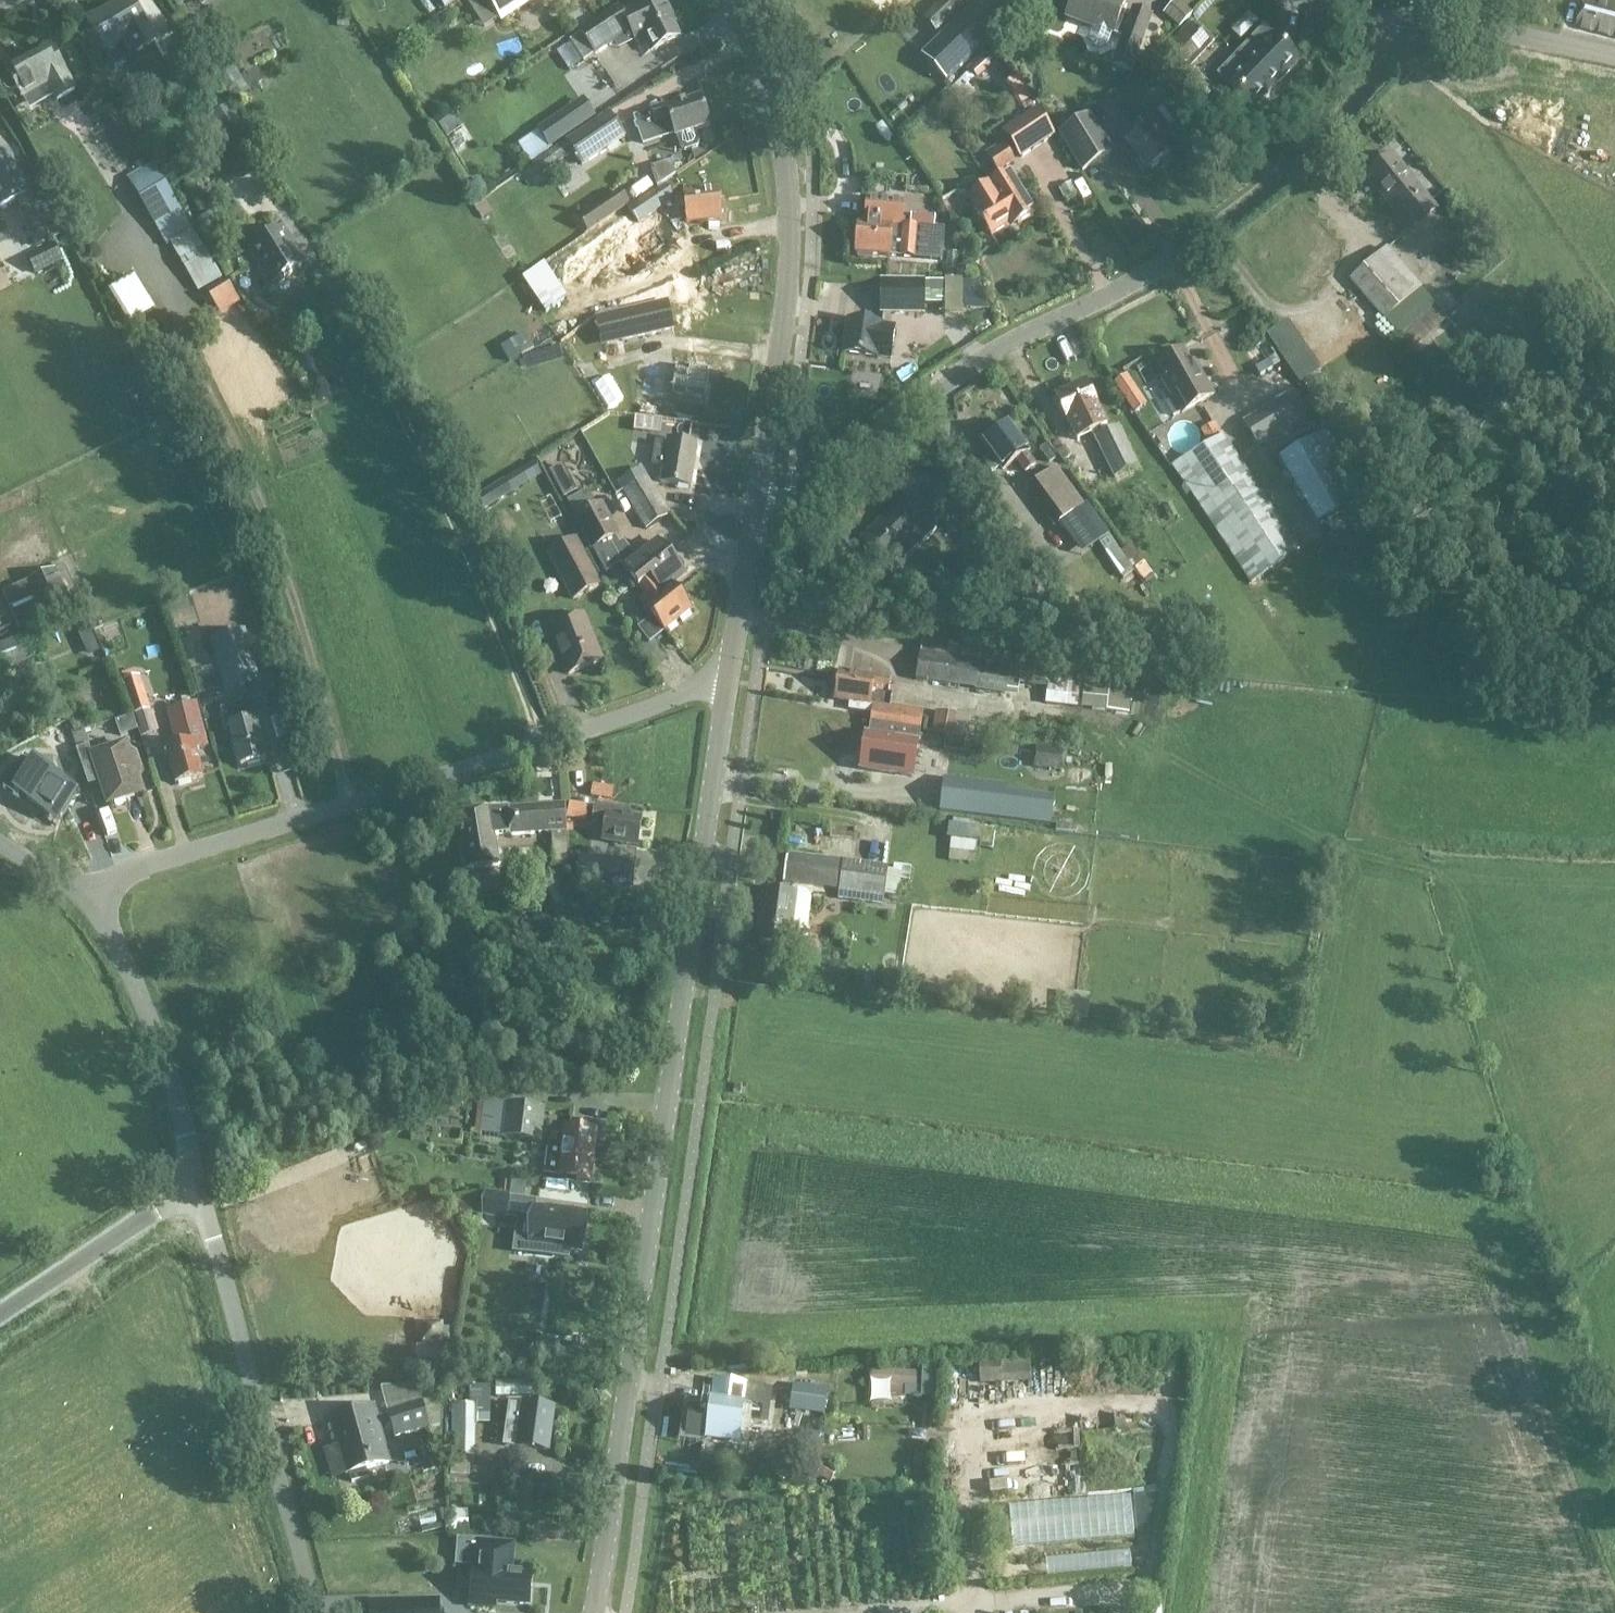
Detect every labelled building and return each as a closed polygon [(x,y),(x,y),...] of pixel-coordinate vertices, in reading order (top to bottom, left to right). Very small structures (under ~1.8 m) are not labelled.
[(124,40),(128,49),(135,45),(139,52),(158,42),(133,0),(131,0),(89,23),(104,51),(124,40)] [(441,13),(463,0),(433,0),(441,13)] [(502,24),(539,0),(486,0),(502,24)] [(570,41),(571,43),(584,62),(595,54),(594,53),(614,40),(613,39),(627,31),(635,47),(647,40),(653,52),(678,39),(661,5),(659,0),(649,0),(623,13),(620,8),(601,20),(581,34),(570,41)] [(1018,0),(982,0),(922,58),(947,83),(1025,7),(1018,0)] [(952,18),(965,5),(960,0),(944,0),(939,5),(952,18)] [(1122,12),(1127,0),(1073,0),(1067,18),(1093,28),(1088,39),(1092,47),(1100,50),(1107,47),(1112,35),(1122,38),(1111,67),(1132,75),(1153,16),(1133,9),(1131,15),(1122,12)] [(1164,15),(1179,29),(1192,14),(1177,0),(1164,15)] [(1596,0),(1585,0),(1578,26),(1614,36),(1614,5),(1596,0)] [(227,54),(204,17),(185,29),(232,104),(264,83),(257,72),(244,81),(236,68),(226,74),(217,60),(227,54)] [(1187,22),(1150,59),(1196,102),(1210,87),(1190,69),(1212,45),(1187,22)] [(1300,62),(1266,29),(1221,76),(1255,109),(1300,62)] [(12,93),(19,90),(24,99),(49,85),(59,101),(77,91),(52,47),(8,71),(11,76),(4,79),(2,84),(7,92),(12,93)] [(977,79),(990,67),(983,59),(970,72),(977,79)] [(638,75),(617,83),(621,94),(642,86),(638,75)] [(1003,82),(1016,110),(1028,105),(1015,77),(1003,82)] [(644,148),(679,137),(683,149),(687,151),(700,147),(702,143),(698,130),(710,126),(701,99),(687,104),(686,101),(651,113),(634,118),(636,126),(635,126),(636,131),(639,130),(644,148)] [(945,100),(934,109),(943,120),(955,111),(945,100)] [(247,132),(230,106),(213,117),(216,122),(207,128),(213,138),(221,133),(228,144),(247,132)] [(116,108),(104,116),(133,162),(145,154),(116,108)] [(1037,110),(1002,134),(1021,161),(1055,138),(1037,110)] [(609,113),(531,165),(540,178),(573,155),(582,168),(626,139),(609,113)] [(1133,131),(1138,138),(1128,146),(1148,173),(1170,156),(1157,139),(1169,130),(1157,113),(1133,131)] [(552,125),(540,133),(546,141),(551,150),(563,142),(575,134),(569,125),(564,117),(552,125)] [(1089,117),(1060,134),(1083,171),(1112,153),(1089,117)] [(986,154),(999,174),(1015,164),(1002,144),(986,154)] [(9,149),(0,154),(0,209),(31,194),(9,149)] [(1437,210),(1394,155),(1367,177),(1410,232),(1437,210)] [(223,280),(152,161),(125,177),(167,247),(170,245),(200,294),(223,280)] [(652,168),(657,181),(658,181),(660,187),(669,184),(662,164),(652,168)] [(572,194),(581,178),(568,171),(560,187),(572,194)] [(968,199),(975,208),(992,236),(1009,226),(1011,229),(1037,213),(1011,172),(990,185),(968,199)] [(1060,189),(1066,210),(1091,203),(1085,182),(1060,189)] [(665,186),(629,210),(638,224),(674,200),(665,186)] [(685,194),(688,223),(723,220),(719,191),(707,192),(707,191),(685,194)] [(590,236),(631,208),(620,192),(579,219),(590,236)] [(472,206),(483,220),(494,213),(483,198),(472,206)] [(866,225),(858,224),(855,254),(859,255),(859,260),(873,261),(873,256),(931,260),(933,230),(902,228),(904,204),(868,201),(866,225)] [(36,208),(19,216),(37,252),(54,244),(36,208)] [(232,233),(218,211),(196,224),(210,246),(232,233)] [(664,223),(580,246),(591,288),(675,265),(664,223)] [(309,266),(285,229),(247,252),(272,289),(309,266)] [(1437,307),(1381,244),(1365,258),(1370,264),(1350,282),(1400,339),(1437,307)] [(55,248),(28,261),(35,276),(62,263),(55,248)] [(155,311),(135,277),(104,296),(111,308),(118,304),(131,326),(155,311)] [(241,306),(226,280),(206,292),(221,318),(241,306)] [(924,286),(881,286),(881,316),(924,316),(924,286)] [(669,303),(616,315),(623,343),(675,331),(669,303)] [(888,360),(890,344),(892,326),(849,321),(845,354),(888,360)] [(573,340),(582,359),(598,351),(589,332),(573,340)] [(917,343),(924,356),(941,348),(934,334),(917,343)] [(1159,366),(1176,394),(1172,396),(1181,412),(1213,393),(1194,362),(1191,364),(1184,351),(1159,366)] [(705,405),(709,367),(656,361),(652,398),(705,405)] [(1111,386),(1133,418),(1146,409),(1125,377),(1111,386)] [(1094,441),(1108,433),(1096,412),(1097,411),(1083,386),(1054,402),(1065,424),(1067,422),(1081,448),(1094,441)] [(1301,390),(1243,423),(1258,448),(1276,438),(1280,445),(1299,434),(1299,435),(1314,426),(1309,417),(1315,413),(1301,390)] [(591,437),(611,434),(610,424),(590,427),(591,437)] [(1036,466),(1027,453),(1028,452),(1008,425),(983,442),(1004,470),(1016,461),(1025,474),(1036,466)] [(1116,480),(1140,467),(1118,428),(1108,433),(1094,441),(1116,480)] [(1278,462),(1319,526),(1367,495),(1326,431),(1278,462)] [(1299,553),(1224,436),(1179,466),(1255,582),(1299,553)] [(652,468),(664,469),(661,483),(692,488),(699,445),(668,440),(668,445),(656,443),(652,468)] [(569,512),(582,506),(562,462),(550,468),(569,512)] [(618,484),(646,531),(671,517),(643,469),(618,484)] [(485,512),(530,485),(521,470),(476,498),(485,512)] [(1057,470),(1027,491),(1053,527),(1083,506),(1057,470)] [(906,499),(863,541),(894,573),(937,531),(933,526),(957,503),(937,483),(913,506),(906,499)] [(602,503),(576,519),(608,575),(620,565),(640,589),(651,579),(664,595),(675,588),(673,586),(685,576),(682,572),(685,570),(686,566),(681,559),(677,559),(674,562),(659,543),(637,561),(622,543),(619,545),(615,538),(620,535),(602,503)] [(548,554),(572,603),(601,589),(577,540),(548,554)] [(1121,552),(1146,585),(1156,577),(1131,545),(1121,552)] [(616,584),(627,576),(620,567),(606,578),(612,585),(615,582),(616,584)] [(73,606),(57,570),(27,584),(43,619),(73,606)] [(640,600),(654,618),(638,630),(650,646),(693,611),(675,588),(664,595),(651,579),(640,589),(645,596),(640,600)] [(584,617),(552,631),(570,676),(603,662),(584,617)] [(0,646),(0,667),(2,673),(45,656),(35,632),(0,646)] [(84,645),(95,640),(91,632),(80,637),(84,645)] [(228,637),(212,642),(219,668),(226,694),(243,690),(260,685),(253,659),(245,632),(228,637)] [(1112,666),(921,643),(915,684),(1019,697),(1020,686),(1047,689),(1045,705),(1106,713),(1112,666)] [(180,654),(184,668),(197,665),(193,651),(180,654)] [(197,692),(214,687),(208,666),(191,670),(197,692)] [(840,673),(836,701),(852,703),(851,711),(873,714),(874,706),(890,708),(891,706),(892,697),(888,696),(890,679),(840,673)] [(145,694),(140,677),(132,680),(124,683),(129,699),(134,716),(142,713),(151,711),(145,694)] [(213,694),(200,697),(205,716),(218,713),(213,694)] [(260,719),(255,700),(221,709),(226,728),(231,727),(242,768),(268,761),(257,720),(260,719)] [(173,749),(167,750),(172,768),(177,785),(191,781),(205,778),(201,764),(197,751),(203,749),(208,748),(202,726),(196,704),(182,708),(169,712),(173,730),(178,747),(173,749)] [(924,712),(891,706),(890,708),(874,706),(873,714),(874,714),(870,737),(871,737),(870,745),(866,744),(861,779),(914,786),(924,712)] [(143,739),(158,734),(151,713),(136,717),(143,739)] [(936,713),(932,734),(954,738),(966,740),(967,740),(971,719),(958,716),(936,713)] [(73,737),(77,753),(90,749),(86,734),(73,737)] [(132,745),(97,757),(112,803),(148,791),(132,745)] [(1032,769),(1061,773),(1064,751),(1035,748),(1032,769)] [(24,758),(4,790),(50,819),(53,814),(62,819),(76,797),(68,791),(70,787),(46,772),(49,768),(39,761),(36,765),(24,758)] [(945,781),(941,813),(1051,827),(1054,804),(1004,797),(1005,788),(945,781)] [(593,784),(592,797),(613,799),(614,786),(593,784)] [(458,814),(467,871),(501,865),(497,839),(511,837),(568,833),(566,804),(509,808),(509,810),(492,808),(458,814)] [(593,822),(606,824),(604,841),(638,847),(642,819),(635,818),(636,813),(595,807),(593,822)] [(948,826),(950,855),(970,854),(968,825),(948,826)] [(829,843),(829,856),(847,856),(847,842),(829,843)] [(788,855),(784,884),(840,892),(838,901),(883,907),(885,896),(900,898),(903,874),(888,872),(889,869),(788,855)] [(588,857),(586,890),(644,892),(645,859),(588,857)] [(971,889),(972,893),(977,895),(981,893),(983,889),(982,887),(981,885),(977,883),(973,885),(971,889)] [(765,891),(761,922),(764,923),(762,944),(779,946),(777,957),(806,962),(811,932),(809,932),(813,904),(814,899),(813,894),(808,890),(796,888),(795,894),(765,891)] [(743,1087),(734,1086),(733,1094),(742,1096),(743,1087)] [(541,1142),(546,1109),(507,1104),(503,1138),(541,1142)] [(597,1132),(566,1128),(565,1136),(553,1135),(548,1175),(559,1177),(559,1178),(591,1182),(597,1132)] [(527,1181),(512,1179),(510,1196),(525,1198),(527,1181)] [(582,1251),(587,1215),(537,1209),(538,1202),(487,1196),(485,1216),(534,1222),(530,1255),(553,1258),(555,1248),(582,1251)] [(448,1373),(449,1358),(436,1357),(435,1372),(448,1373)] [(921,1389),(920,1399),(936,1399),(937,1365),(922,1365),(921,1374),(921,1389)] [(974,1379),(995,1379),(995,1368),(973,1369),(974,1379)] [(903,1389),(914,1388),(914,1373),(870,1375),(871,1390),(887,1390),(888,1400),(904,1400),(903,1389)] [(712,1403),(711,1412),(691,1409),(687,1438),(724,1443),(725,1430),(740,1432),(742,1419),(757,1421),(759,1407),(828,1417),(831,1391),(731,1377),(727,1405),(712,1403)] [(497,1399),(521,1400),(521,1386),(497,1385),(497,1399)] [(453,1386),(452,1458),(476,1458),(477,1424),(490,1424),(491,1387),(453,1386)] [(395,1439),(431,1429),(423,1402),(388,1413),(395,1439)] [(509,1421),(521,1422),(519,1448),(551,1451),(556,1409),(524,1405),(523,1408),(510,1406),(509,1421)] [(341,1477),(346,1475),(350,1474),(353,1484),(370,1479),(367,1470),(391,1463),(376,1407),(331,1419),(338,1447),(333,1449),(341,1477)] [(996,1429),(1012,1424),(1009,1411),(993,1416),(996,1429)] [(1054,1450),(1074,1451),(1075,1430),(1055,1430),(1054,1450)] [(839,1474),(826,1465),(819,1475),(832,1484),(839,1474)] [(980,1487),(982,1500),(1004,1497),(1003,1484),(980,1487)] [(1112,1491),(1112,1532),(1131,1532),(1132,1491),(1112,1491)] [(1089,1492),(1091,1534),(1110,1533),(1108,1492),(1089,1492)] [(1084,1494),(1018,1495),(1019,1537),(1085,1535),(1084,1494)] [(417,1529),(437,1526),(435,1514),(415,1518),(417,1529)] [(488,1531),(487,1518),(472,1520),(473,1533),(488,1531)] [(432,1550),(431,1565),(475,1566),(475,1551),(432,1550)] [(1096,1563),(1130,1562),(1129,1552),(1096,1554),(1096,1563)] [(530,1606),(532,1577),(512,1575),(513,1561),(477,1559),(476,1567),(474,1567),(471,1607),(496,1609),(496,1603),(530,1606)] [(372,1607),(372,1612),(439,1612),(439,1605),(416,1605),(393,1606),(372,1607)]
